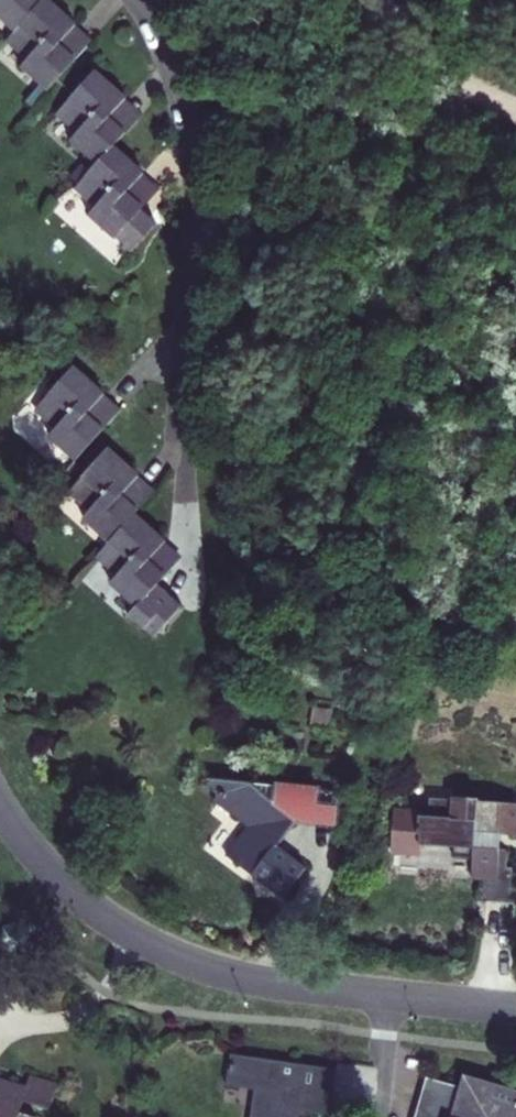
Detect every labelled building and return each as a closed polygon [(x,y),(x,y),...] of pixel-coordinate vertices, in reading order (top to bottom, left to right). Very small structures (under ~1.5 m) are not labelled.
[(8,36),(36,6),(29,0),(0,0),(0,28),(8,36)] [(70,25),(45,0),(41,0),(36,6),(8,36),(1,43),(24,63),(15,73),(40,95),(67,66),(49,50),(70,25)] [(67,66),(75,58),(89,43),(70,25),(49,50),(67,66)] [(93,167),(109,150),(120,137),(100,121),(119,100),(92,74),(52,118),(72,136),(66,144),(93,167)] [(138,117),(119,100),(100,121),(120,137),(138,117)] [(116,198),(136,175),(109,150),(93,167),(70,192),(90,210),(83,220),(134,265),(152,244),(153,228),(135,214),(116,198)] [(155,192),(136,175),(116,198),(135,214),(155,192)] [(76,418),(97,394),(68,368),(28,413),(48,432),(42,441),(69,465),(96,435),(76,418)] [(117,413),(97,394),(76,418),(96,435),(108,422),(117,413)] [(113,500),(133,478),(104,452),(64,496),(84,514),(77,521),(106,546),(132,517),(113,500)] [(113,500),(132,517),(151,495),(133,478),(113,500)] [(106,546),(92,562),(109,578),(102,586),(130,610),(123,619),(147,640),(179,605),(155,585),(159,579),(140,563),(158,539),(132,517),(106,546)] [(178,557),(158,539),(140,563),(159,579),(178,557)] [(213,806),(224,814),(245,828),(225,858),(283,900),(305,869),(276,847),(295,821),(330,825),(333,789),(210,782),(213,792),(216,792),(216,802),(213,806)] [(494,846),(515,847),(515,805),(450,799),(448,819),(421,816),(421,824),(396,822),(392,865),(416,867),(417,856),(469,860),(467,892),(490,895),(494,846)] [(229,1057),(224,1088),(254,1093),(250,1116),(295,1116),(296,1112),(324,1116),(325,1116),(332,1072),(229,1057)] [(53,1086),(26,1077),(23,1087),(0,1080),(0,1116),(23,1116),(19,1116),(23,1102),(46,1111),(53,1086)] [(460,1078),(457,1089),(449,1116),(515,1116),(515,1094),(460,1078)] [(457,1089),(425,1080),(416,1109),(445,1116),(449,1116),(457,1089)] [(414,1116),(445,1116),(416,1109),(414,1116)]
